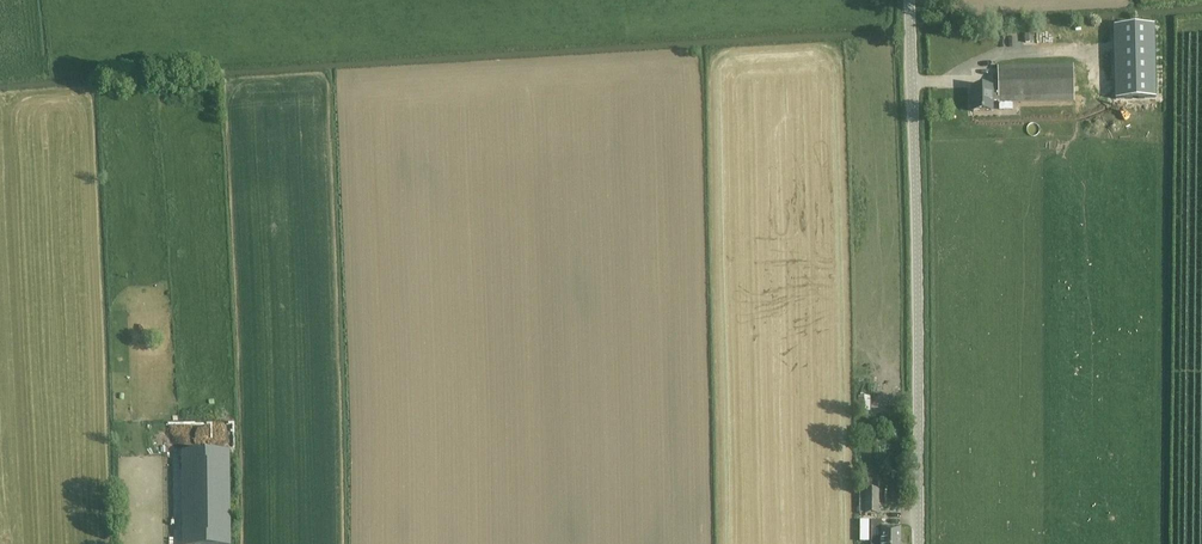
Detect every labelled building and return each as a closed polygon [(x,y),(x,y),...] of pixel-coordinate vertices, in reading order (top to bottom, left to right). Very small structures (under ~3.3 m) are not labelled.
[(1154,27),(1114,28),(1116,100),(1156,99),(1154,27)] [(972,88),(972,112),(991,111),(991,103),(1073,101),(1072,66),(997,68),(998,90),(991,90),(991,87),(972,88)] [(187,446),(189,543),(236,543),(235,446),(187,446)] [(878,490),(866,490),(866,514),(878,514),(878,490)] [(867,522),(859,522),(859,524),(860,542),(868,542),(867,522)] [(881,543),(900,543),(901,528),(874,528),(874,540),(881,540),(881,543)]
